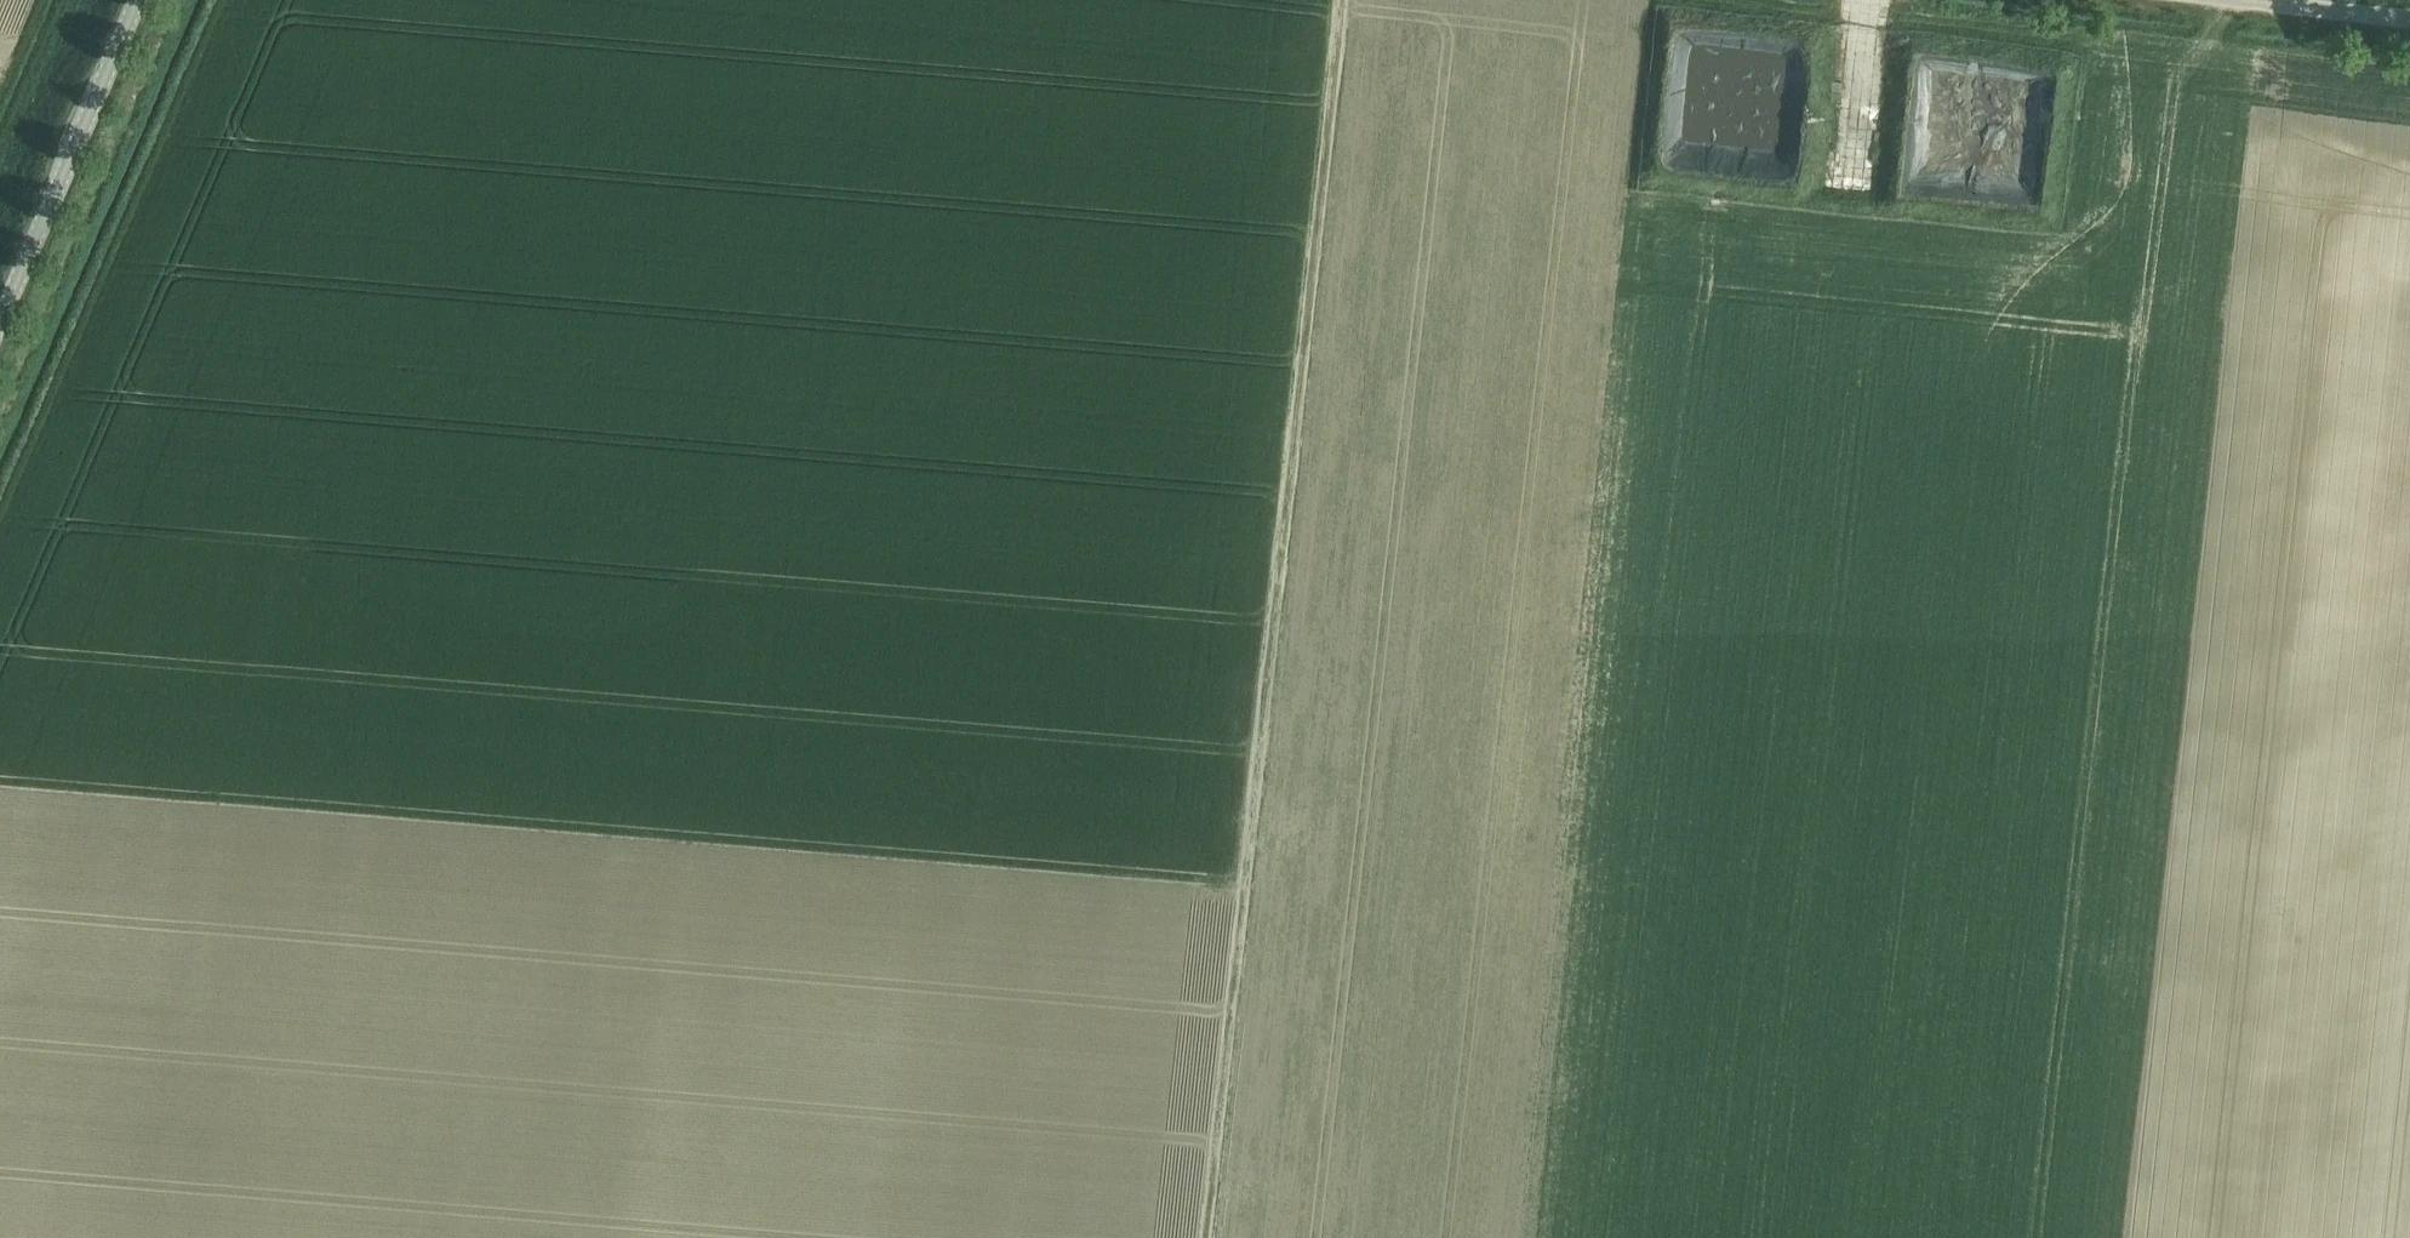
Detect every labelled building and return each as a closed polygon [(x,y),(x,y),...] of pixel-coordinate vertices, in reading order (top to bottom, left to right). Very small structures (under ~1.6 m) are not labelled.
[(1965,138),(1961,155),(1998,163),(2002,146),(1965,138)]
